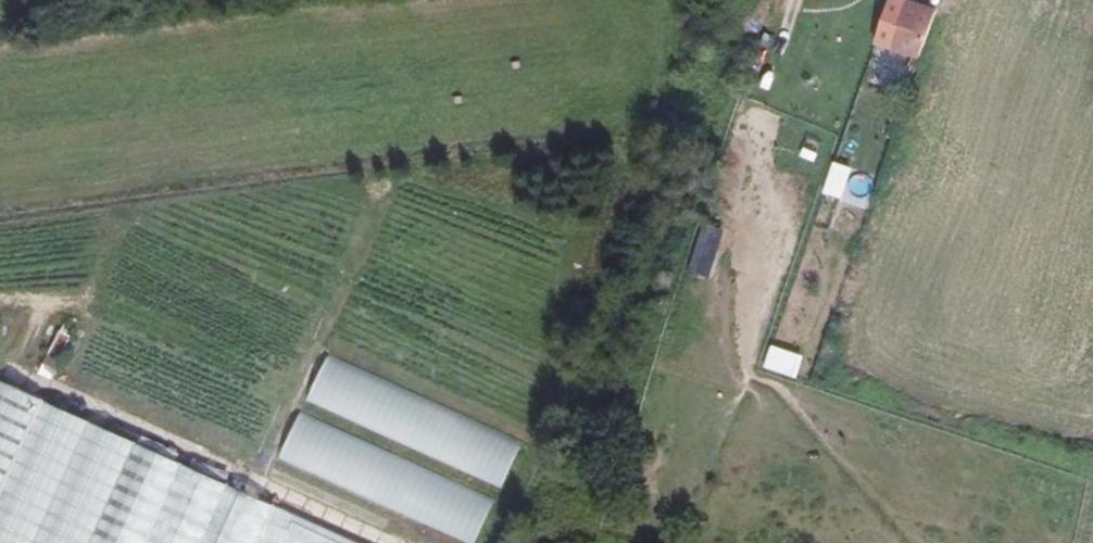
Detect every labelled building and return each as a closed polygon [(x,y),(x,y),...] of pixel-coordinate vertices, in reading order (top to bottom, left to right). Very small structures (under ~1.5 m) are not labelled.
[(892,54),(924,66),(939,22),(906,9),(892,54)] [(0,379),(0,542),(362,542),(47,399),(0,379)]
